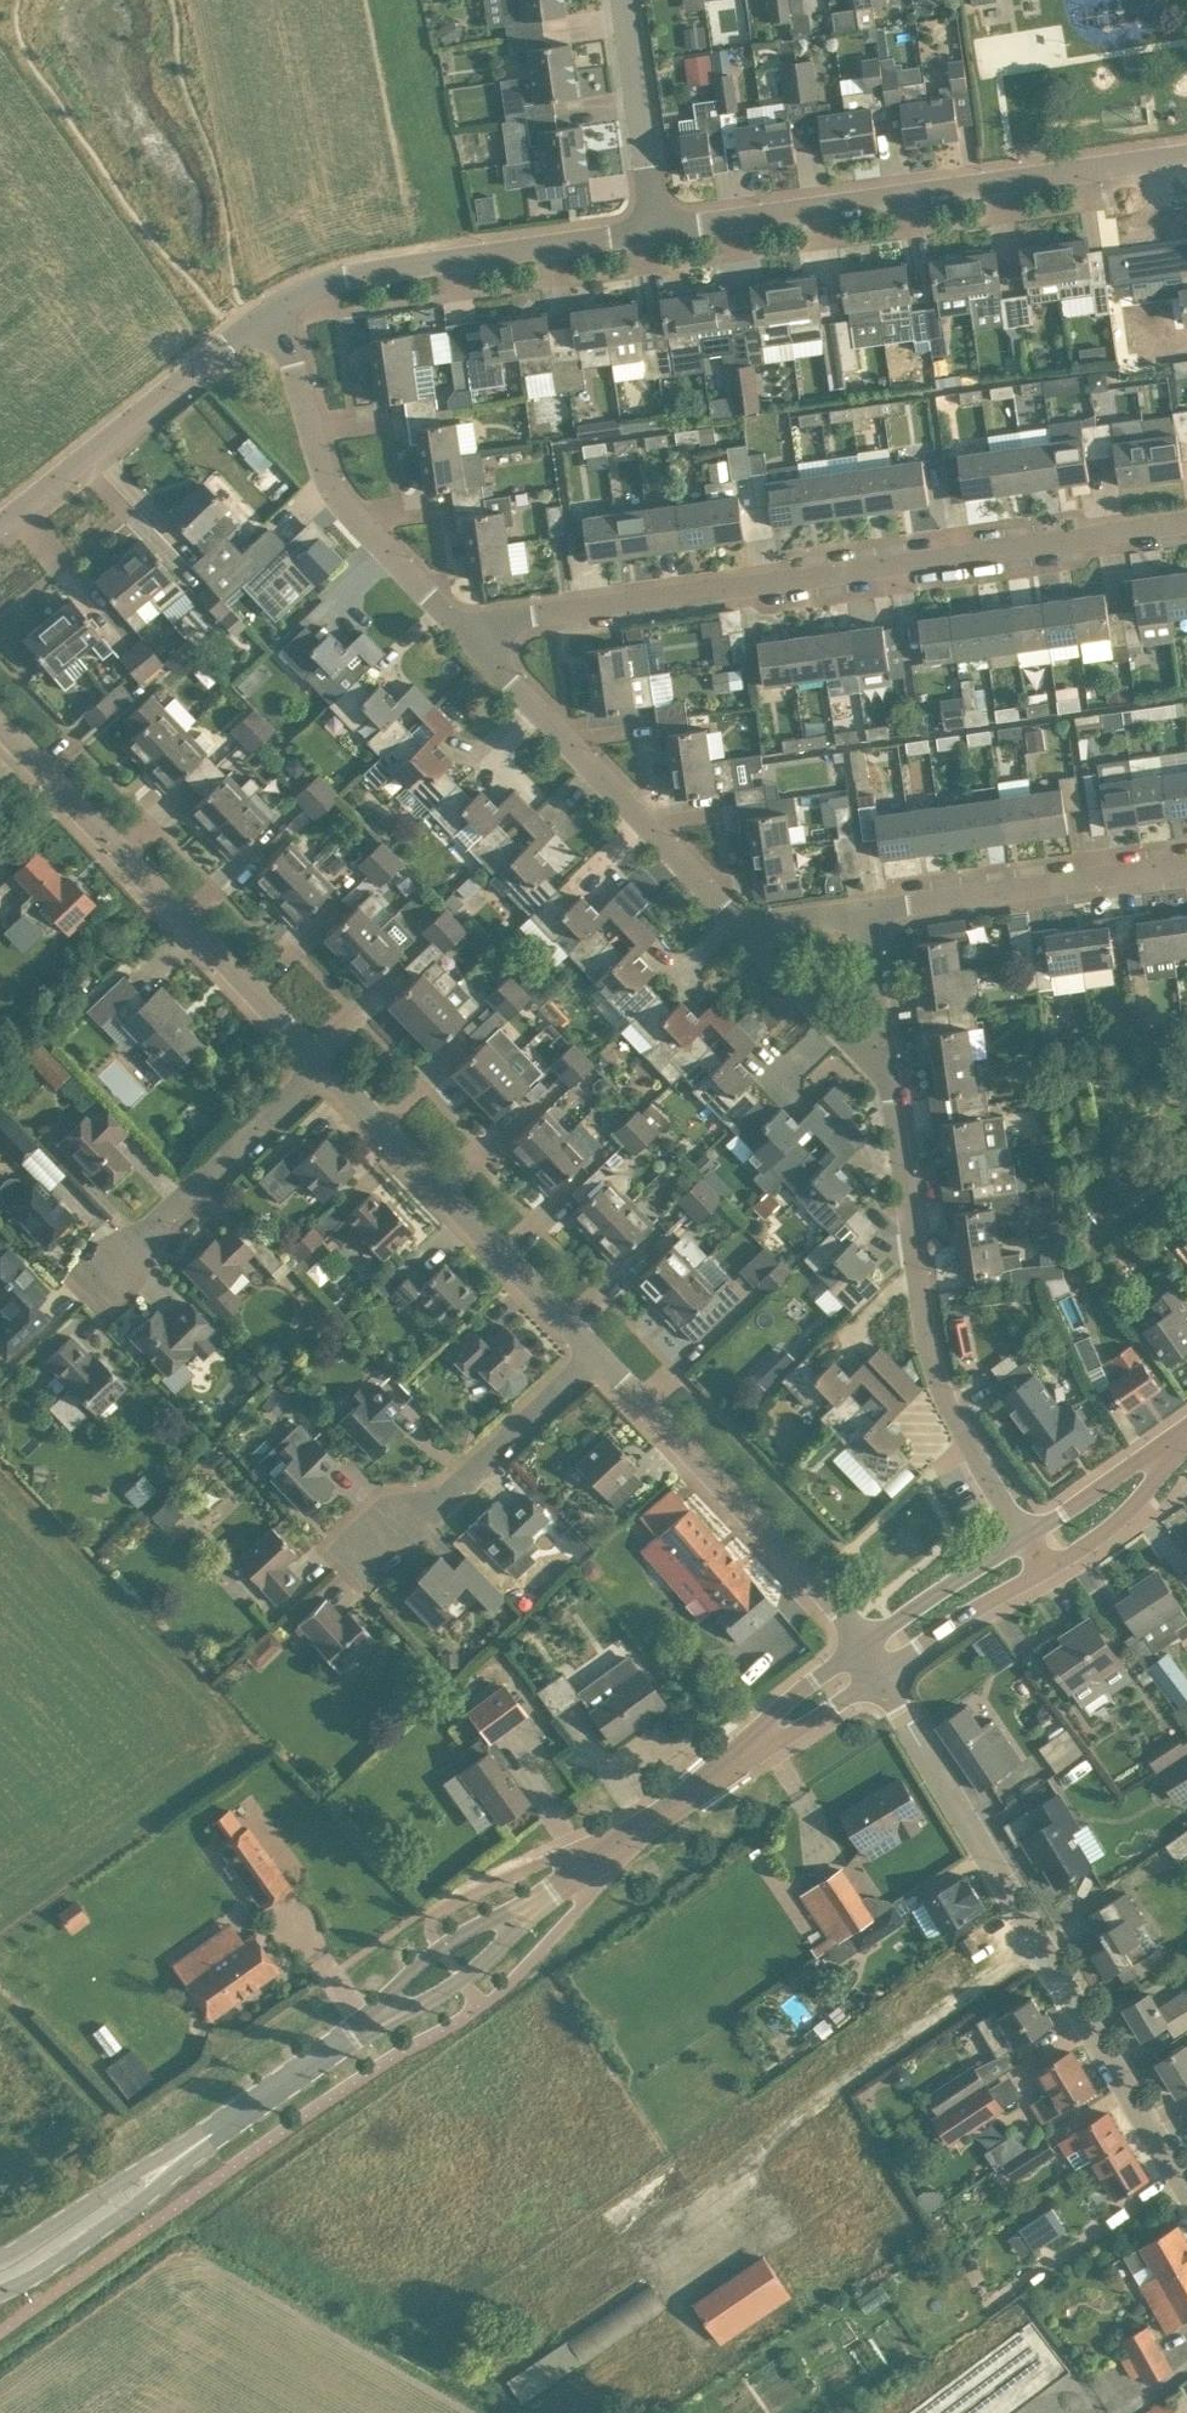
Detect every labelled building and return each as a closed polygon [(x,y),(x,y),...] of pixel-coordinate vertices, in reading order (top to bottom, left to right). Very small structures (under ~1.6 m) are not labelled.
[(517,36),(545,32),(543,17),(567,14),(565,0),(504,0),(510,37),(517,36)] [(791,17),(791,14),(789,0),(770,0),(773,20),(791,17)] [(860,28),(863,28),(876,26),(873,5),(872,0),(856,0),(860,28)] [(811,29),(808,11),(791,14),(791,17),(792,17),(794,31),(807,29),(811,29)] [(447,45),(459,36),(449,21),(437,29),(447,45)] [(876,26),(863,28),(864,35),(871,40),(878,39),(876,27),(876,26)] [(708,45),(706,31),(686,33),(688,47),(708,45)] [(530,61),(532,75),(575,69),(571,43),(547,46),(545,32),(517,36),(521,62),(530,61)] [(794,38),(779,40),(781,51),(796,49),(794,38)] [(889,46),(879,47),(880,55),(882,70),(896,68),(895,63),(894,56),(890,57),(889,46)] [(720,98),(722,112),(739,109),(734,72),(731,72),(727,48),(713,50),(719,98),(720,98)] [(688,73),(713,70),(711,53),(685,57),(688,73)] [(885,87),(882,70),(880,55),(862,58),(867,89),(844,93),(847,109),(846,109),(853,153),(879,149),(870,89),(885,87)] [(928,97),(934,141),(961,137),(955,94),(954,94),(953,92),(969,89),(964,57),(949,60),(953,84),(941,86),(942,95),(928,97)] [(797,60),(803,100),(820,98),(813,58),(797,60)] [(780,63),(787,103),(803,100),(797,60),(780,63)] [(928,97),(926,80),(901,84),(899,68),(896,68),(882,70),(885,87),(889,121),(904,119),(907,145),(934,141),(928,97)] [(579,96),(575,69),(532,75),(502,79),(508,120),(528,118),(557,113),(555,99),(579,96)] [(680,119),(682,134),(688,176),(716,172),(712,148),(727,146),(722,112),(720,98),(719,98),(695,101),(697,117),(680,119)] [(853,153),(846,109),(832,111),(830,102),(818,104),(826,156),(853,153)] [(797,160),(790,108),(777,110),(779,118),(764,120),(771,164),(797,160)] [(542,143),(544,157),(586,151),(583,124),(559,128),(557,113),(528,118),(531,143),(537,142),(538,144),(542,143)] [(771,164),(764,120),(750,123),(748,113),(736,115),(744,168),(771,164)] [(546,170),(536,172),(540,199),(552,198),(565,196),(569,195),(567,181),(590,178),(586,151),(544,157),(546,170)] [(495,195),(477,198),(481,223),(499,220),(495,195)] [(565,196),(552,198),(554,208),(567,206),(565,196)] [(1060,280),(1063,298),(1094,294),(1096,315),(1112,313),(1108,283),(1093,285),(1086,237),(1054,242),(1060,280)] [(1033,302),(1045,301),(1043,282),(1060,280),(1054,242),(1023,246),(1030,294),(1016,296),(1020,326),(1036,324),(1033,302)] [(996,250),(964,254),(970,294),(972,308),(1002,304),(1005,328),(1013,336),(1015,356),(1024,355),(1020,326),(1016,296),(1003,298),(996,250)] [(933,259),(939,298),(970,294),(964,254),(933,259)] [(1185,323),(1186,322),(1186,255),(1178,256),(1183,288),(1180,288),(1185,323)] [(875,267),(882,320),(901,317),(902,325),(913,323),(917,350),(932,348),(926,309),(913,310),(907,263),(875,267)] [(859,368),(852,324),(882,320),(875,267),(843,272),(850,319),(837,321),(844,369),(859,368)] [(844,369),(837,321),(823,323),(817,275),(785,280),(793,341),(823,337),(828,371),(844,369)] [(747,334),(758,410),(774,408),(772,396),(759,398),(755,362),(766,361),(764,345),(793,341),(785,280),(754,284),(760,332),(747,334)] [(758,410),(747,334),(734,336),(727,288),(715,290),(714,285),(697,287),(697,292),(694,293),(703,350),(704,355),(732,352),(734,366),(727,367),(731,399),(711,402),(713,416),(758,410)] [(676,374),(674,355),(703,350),(694,293),(664,297),(671,345),(657,347),(661,376),(676,374)] [(637,301),(605,305),(610,344),(613,363),(614,363),(644,359),(646,375),(646,379),(661,376),(657,347),(644,349),(637,301)] [(596,365),(594,346),(610,344),(605,305),(574,310),(581,358),(567,360),(571,388),(587,386),(584,366),(596,365)] [(942,306),(926,309),(932,348),(946,345),(942,306)] [(368,314),(348,315),(350,360),(370,359),(368,314)] [(555,361),(550,328),(548,314),(516,318),(521,356),(524,373),(527,373),(554,369),(557,390),(571,388),(567,360),(555,361)] [(507,383),(503,357),(521,356),(516,318),(485,323),(489,354),(469,358),(472,387),(507,383)] [(372,338),(377,370),(416,365),(432,363),(436,362),(432,330),(372,338)] [(1093,346),(1095,360),(1108,358),(1106,344),(1093,346)] [(469,358),(453,359),(455,376),(457,388),(472,387),(469,358)] [(436,394),(420,396),(416,365),(377,370),(381,402),(406,399),(408,413),(437,408),(437,409),(438,409),(436,394)] [(1044,379),(1045,391),(1046,395),(1058,394),(1055,377),(1044,379)] [(360,400),(377,397),(373,379),(356,382),(360,400)] [(1027,395),(1045,391),(1044,379),(1022,383),(1027,395)] [(1013,384),(990,388),(992,399),(1015,396),(1013,384)] [(472,387),(457,388),(455,388),(448,398),(449,407),(449,408),(452,407),(475,405),(475,404),(472,387)] [(962,404),(984,400),(982,388),(960,392),(962,404)] [(905,399),(883,402),(885,414),(906,411),(905,399)] [(883,402),(852,406),(856,429),(872,426),(870,416),(885,414),(883,402)] [(852,406),(830,409),(831,421),(854,418),(855,429),(856,429),(852,406)] [(449,408),(449,407),(438,409),(440,418),(453,416),(452,407),(449,408)] [(424,459),(463,453),(459,422),(440,425),(437,409),(437,408),(408,413),(412,443),(421,442),(424,459)] [(822,410),(800,414),(801,426),(824,422),(822,410)] [(1186,459),(1186,410),(1174,412),(1174,414),(1144,419),(1146,436),(1152,480),(1184,476),(1182,460),(1186,459)] [(1102,457),(1097,424),(1096,413),(1082,418),(1050,423),(1059,484),(1090,479),(1087,459),(1102,457)] [(623,417),(621,418),(623,431),(667,425),(665,414),(623,420),(623,417)] [(623,431),(621,418),(606,420),(608,433),(623,431)] [(580,437),(595,435),(593,422),(578,425),(580,437)] [(1121,485),(1152,480),(1146,436),(1131,439),(1131,434),(1119,425),(1114,426),(1114,422),(1097,424),(1102,457),(1117,455),(1121,485)] [(1028,488),(1059,484),(1050,423),(1050,427),(1021,431),(1022,444),(1028,488)] [(716,426),(700,428),(701,443),(717,441),(716,426)] [(698,428),(676,431),(678,444),(700,440),(698,428)] [(668,432),(645,436),(647,447),(670,444),(668,432)] [(637,436),(615,440),(616,452),(639,448),(637,436)] [(607,441),(584,444),(586,456),(609,453),(607,441)] [(274,460),(258,442),(245,456),(244,457),(260,473),(274,460)] [(1022,444),(991,448),(997,492),(1028,488),(1022,444)] [(991,448),(959,453),(966,497),(997,492),(991,448)] [(754,470),(768,468),(765,449),(752,451),(754,470)] [(455,502),(485,498),(483,483),(487,482),(482,450),(478,450),(478,451),(463,453),(424,459),(428,491),(453,487),(455,502)] [(757,509),(752,471),(751,471),(749,455),(734,458),(737,477),(706,482),(709,498),(715,541),(745,537),(742,511),(757,509)] [(713,477),(731,476),(730,458),(711,460),(713,477)] [(930,502),(924,459),(892,463),(898,506),(930,502)] [(867,511),(898,506),(892,463),(861,468),(867,511)] [(768,468),(752,471),(757,509),(772,507),(774,524),(806,520),(800,477),(769,481),(768,468)] [(837,515),(867,511),(861,468),(830,472),(837,515)] [(837,515),(830,472),(800,477),(806,520),(837,515)] [(169,514),(186,531),(207,553),(237,524),(223,509),(225,507),(202,482),(169,514)] [(509,542),(507,525),(516,524),(512,493),(496,496),(496,497),(486,498),(485,498),(455,502),(459,531),(468,530),(470,548),(509,542)] [(684,546),(715,541),(709,498),(678,502),(684,546)] [(653,550),(684,546),(678,502),(647,507),(653,550)] [(567,534),(563,510),(562,503),(547,505),(552,536),(567,534)] [(623,555),(653,550),(647,507),(617,512),(623,555)] [(591,560),(623,555),(617,512),(585,517),(591,560)] [(289,537),(273,519),(231,560),(248,577),(289,537)] [(321,532),(307,546),(296,533),(257,570),(275,589),(293,571),(309,588),(343,555),(321,532)] [(159,610),(184,590),(143,539),(118,559),(148,596),(148,597),(159,610)] [(514,574),(509,542),(470,548),(475,579),(514,574)] [(94,579),(109,598),(112,601),(109,604),(115,611),(118,608),(136,629),(146,621),(135,607),(148,597),(148,596),(118,559),(94,579)] [(1165,574),(1172,618),(1186,616),(1186,571),(1165,574)] [(1124,610),(1129,643),(1144,641),(1144,644),(1175,640),(1172,618),(1165,574),(1134,578),(1139,608),(1124,610)] [(498,590),(496,579),(487,580),(489,592),(498,590)] [(210,582),(206,585),(196,594),(219,619),(234,636),(247,624),(210,582)] [(1129,643),(1124,610),(1109,612),(1106,592),(1075,597),(1081,641),(1112,637),(1113,646),(1129,644),(1129,643)] [(71,597),(46,618),(77,655),(91,643),(102,656),(113,648),(71,597)] [(1081,641),(1075,597),(1044,601),(1050,645),(1081,641)] [(1013,605),(1019,649),(1050,645),(1044,601),(1013,605)] [(1019,649),(1013,605),(982,610),(988,654),(1019,649)] [(742,607),(720,610),(724,633),(730,632),(734,660),(750,658),(742,607)] [(953,614),(959,658),(988,654),(982,610),(953,614)] [(920,619),(924,643),(926,662),(959,658),(953,614),(920,619)] [(63,666),(77,655),(46,618),(22,638),(65,688),(75,680),(63,666)] [(901,646),(888,648),(884,624),(853,628),(860,672),(888,668),(890,677),(906,675),(901,646)] [(287,642),(278,650),(302,676),(316,664),(328,677),(316,688),(329,702),(355,679),(356,679),(358,677),(345,662),(352,655),(329,631),(319,641),(305,626),(287,642)] [(628,630),(629,638),(644,636),(643,628),(628,630)] [(860,672),(853,628),(822,633),(828,677),(860,672)] [(350,643),(357,650),(371,664),(384,652),(363,630),(350,643)] [(828,677),(822,633),(791,637),(797,681),(828,677)] [(130,646),(152,672),(165,661),(164,660),(143,635),(130,646)] [(188,637),(164,660),(165,661),(175,671),(199,648),(188,637)] [(797,681),(791,637),(760,641),(766,686),(797,681)] [(589,649),(593,681),(651,673),(647,641),(589,649)] [(140,682),(152,672),(130,646),(118,656),(140,682)] [(741,668),(714,672),(717,691),(743,687),(741,668)] [(250,673),(238,684),(248,695),(260,684),(250,673)] [(636,707),(656,704),(651,673),(593,681),(598,713),(637,707),(636,707)] [(962,680),(967,713),(969,725),(989,723),(988,711),(981,712),(981,707),(978,708),(974,678),(962,680)] [(367,741),(380,755),(408,728),(395,715),(402,708),(379,684),(369,693),(356,679),(355,679),(329,702),(330,703),(337,712),(352,728),(369,713),(381,727),(367,741)] [(421,717),(434,704),(414,683),(400,695),(421,717)] [(1129,698),(1127,685),(1108,687),(1110,700),(1129,698)] [(94,725),(118,705),(108,693),(84,712),(94,725)] [(143,768),(186,728),(152,693),(124,719),(125,720),(126,719),(137,731),(122,746),(123,747),(128,742),(140,754),(135,758),(144,767),(143,768)] [(177,698),(169,705),(185,724),(193,718),(177,698)] [(1059,712),(1081,709),(1080,698),(1058,701),(1059,712)] [(675,701),(656,704),(658,719),(688,715),(686,700),(675,701)] [(1029,716),(1051,713),(1049,701),(1027,704),(1029,716)] [(1156,718),(1177,715),(1175,703),(1154,706),(1156,718)] [(434,704),(421,717),(441,738),(454,726),(434,704)] [(265,717),(254,706),(230,729),(240,740),(265,717)] [(1019,706),(996,709),(998,721),(1020,718),(1019,706)] [(1134,721),(1156,718),(1154,706),(1132,710),(1134,721)] [(1124,710),(1097,714),(1099,729),(1110,728),(1111,730),(1126,728),(1124,710)] [(945,729),(969,725),(967,713),(944,716),(945,729)] [(671,748),(674,764),(713,759),(708,727),(690,730),(688,715),(658,719),(662,749),(671,748)] [(275,727),(265,717),(240,740),(251,751),(275,727)] [(888,723),(866,727),(868,739),(890,735),(888,723)] [(1001,740),(1023,737),(1021,725),(999,729),(1001,740)] [(186,728),(143,768),(144,769),(145,768),(153,777),(158,773),(169,785),(164,790),(165,791),(215,744),(201,730),(194,737),(186,728)] [(408,728),(380,755),(362,772),(376,787),(394,771),(429,810),(456,784),(442,770),(452,760),(429,736),(422,743),(408,728)] [(860,728),(836,731),(837,743),(861,740),(860,728)] [(1027,732),(1030,752),(1047,749),(1044,729),(1027,732)] [(970,745),(993,741),(992,735),(991,730),(969,733),(970,745)] [(827,733),(805,736),(807,747),(829,744),(827,733)] [(939,749),(961,745),(960,735),(938,738),(939,749)] [(785,750),(807,747),(805,736),(783,739),(785,750)] [(909,753),(931,750),(929,739),(907,742),(909,753)] [(870,777),(869,773),(865,746),(851,748),(856,779),(870,777)] [(739,804),(769,799),(767,783),(738,788),(733,756),(713,759),(674,764),(678,797),(737,788),(739,804)] [(1140,820),(1134,777),(1131,759),(1100,763),(1101,772),(1084,774),(1089,807),(1105,805),(1108,825),(1140,820)] [(1164,773),(1170,816),(1186,814),(1186,769),(1164,773)] [(293,796),(304,807),(329,783),(318,772),(293,796)] [(228,773),(203,796),(186,813),(187,814),(192,809),(203,821),(199,825),(207,834),(208,835),(249,795),(259,785),(250,775),(240,785),(228,773)] [(1164,773),(1134,777),(1140,820),(1170,816),(1164,773)] [(1032,791),(1038,835),(1069,831),(1066,810),(1082,808),(1077,775),(1060,777),(1061,787),(1032,791)] [(329,783),(304,807),(315,818),(339,794),(329,783)] [(469,799),(456,784),(429,810),(452,835),(456,832),(468,845),(467,846),(481,861),(509,834),(496,821),(503,814),(480,789),(469,799)] [(521,823),(535,810),(514,788),(501,801),(521,823)] [(1032,791),(1001,796),(1007,840),(1038,835),(1032,791)] [(839,824),(840,836),(855,834),(849,793),(829,796),(830,799),(821,800),(825,826),(839,824)] [(883,857),(914,853),(908,809),(878,814),(875,794),(859,796),(864,839),(880,837),(883,857)] [(208,835),(207,834),(207,835),(208,836),(217,845),(222,840),(233,852),(228,857),(229,858),(271,818),(249,795),(208,835)] [(752,831),(754,848),(793,843),(790,825),(798,823),(794,795),(769,799),(739,804),(742,832),(752,831)] [(976,844),(1007,840),(1001,796),(970,800),(976,844)] [(939,805),(945,848),(976,844),(970,800),(939,805)] [(945,848),(939,805),(908,809),(914,853),(945,848)] [(535,810),(521,823),(541,844),(555,831),(535,810)] [(506,889),(529,914),(556,889),(542,875),(552,866),(529,841),(522,848),(509,834),(481,861),(494,875),(489,879),(502,893),(506,889)] [(835,837),(835,838),(837,849),(838,849),(841,871),(842,876),(860,874),(855,834),(840,836),(835,837)] [(357,863),(367,873),(392,850),(382,839),(357,863)] [(270,902),(271,902),(313,862),(291,840),(249,880),(250,881),(256,876),(267,888),(263,892),(271,901),(270,902)] [(768,897),(805,891),(802,874),(798,874),(793,843),(754,848),(758,879),(765,878),(768,897)] [(36,850),(13,873),(32,892),(21,903),(21,912),(42,934),(51,934),(61,925),(65,930),(94,902),(70,877),(66,881),(36,850)] [(392,850),(367,873),(379,885),(403,862),(392,850)] [(313,862),(271,902),(272,903),(281,912),(285,907),(297,919),(292,924),(293,925),(335,885),(313,862)] [(568,951),(582,966),(609,940),(596,926),(603,919),(580,895),(570,904),(556,889),(529,914),(553,940),(554,938),(567,952),(568,951)] [(453,891),(442,901),(453,912),(464,902),(453,891)] [(324,937),(345,959),(380,926),(370,916),(383,904),(371,892),(324,937)] [(622,928),(635,916),(614,894),(601,907),(622,928)] [(456,918),(449,911),(445,906),(421,930),(431,940),(456,918)] [(1175,956),(1169,917),(1153,919),(1151,910),(1122,914),(1126,945),(1133,944),(1135,966),(1145,965),(1145,960),(1175,956)] [(393,914),(380,926),(345,959),(367,983),(415,937),(393,914)] [(1078,929),(1084,969),(1116,965),(1113,946),(1126,945),(1122,914),(1094,918),(1095,927),(1078,929)] [(1169,917),(1175,956),(1186,955),(1186,914),(1169,917)] [(635,916),(622,928),(642,949),(655,937),(635,916)] [(467,929),(456,918),(431,940),(444,953),(467,929)] [(918,943),(923,974),(962,968),(958,939),(968,937),(965,918),(964,918),(964,919),(930,924),(930,923),(929,923),(931,941),(918,943)] [(1011,929),(1016,963),(1021,962),(1021,961),(1036,959),(1031,926),(1011,929)] [(1036,959),(1040,990),(1055,988),(1053,973),(1084,969),(1078,929),(1047,934),(1050,957),(1036,959)] [(582,966),(581,967),(631,1020),(656,996),(642,981),(653,971),(629,947),(622,954),(609,940),(582,966)] [(1021,961),(1021,962),(1025,992),(1040,990),(1036,959),(1021,961)] [(444,968),(436,960),(423,973),(422,971),(387,1004),(409,1027),(444,993),(431,981),(444,968)] [(920,1020),(976,1013),(975,1000),(981,999),(977,968),(963,970),(962,968),(923,974),(925,992),(916,993),(920,1020)] [(164,1077),(169,1072),(180,1061),(184,1066),(194,1056),(190,1052),(201,1042),(175,1014),(182,1008),(161,986),(140,1006),(130,996),(137,989),(124,974),(86,1010),(101,1023),(114,1010),(123,1020),(121,1022),(149,1053),(145,1057),(163,1076),(164,1077)] [(496,1008),(519,985),(510,975),(486,998),(496,1008)] [(530,996),(519,985),(496,1008),(506,1019),(530,996)] [(529,995),(530,996),(540,1006),(550,996),(539,985),(529,995)] [(431,1050),(479,1005),(469,994),(455,1006),(444,993),(409,1027),(431,1050)] [(552,1020),(563,1010),(550,996),(540,1006),(552,1020)] [(672,1081),(682,1072),(709,1045),(696,1032),(704,1025),(680,1000),(670,1010),(656,996),(631,1020),(621,1029),(643,1054),(645,1052),(672,1081)] [(702,1012),(709,1020),(722,1034),(735,1021),(715,1000),(702,1012)] [(1140,1026),(1155,1024),(1154,1011),(1139,1013),(1140,1026)] [(933,1047),(935,1064),(974,1059),(975,1058),(970,1028),(978,1027),(976,1013),(920,1020),(924,1048),(933,1047)] [(735,1021),(722,1034),(742,1055),(755,1042),(735,1021)] [(509,1036),(499,1026),(479,1045),(451,1071),(473,1094),(508,1061),(496,1049),(509,1036)] [(573,1041),(549,1064),(560,1075),(584,1052),(573,1041)] [(27,1054),(26,1056),(33,1064),(49,1050),(41,1042),(39,1043),(27,1054)] [(726,1120),(730,1125),(757,1101),(743,1086),(753,1077),(730,1052),(723,1059),(709,1045),(682,1072),(695,1086),(692,1088),(706,1103),(707,1102),(726,1120)] [(600,1051),(590,1059),(595,1064),(599,1068),(608,1060),(600,1051)] [(590,1058),(584,1052),(560,1075),(570,1086),(595,1064),(590,1059),(590,1058)] [(987,1088),(979,1089),(974,1059),(935,1064),(940,1096),(957,1093),(959,1106),(989,1102),(987,1088)] [(495,1117),(543,1071),(533,1061),(520,1074),(508,1061),(473,1094),(495,1117)] [(605,1077),(598,1076),(593,1081),(593,1087),(597,1093),(603,1094),(610,1089),(610,1082),(605,1077)] [(802,1118),(809,1125),(822,1139),(836,1127),(835,1127),(853,1110),(831,1087),(818,1099),(819,1101),(802,1118)] [(608,1128),(626,1118),(614,1096),(596,1106),(608,1128)] [(57,1140),(86,1169),(103,1187),(129,1161),(115,1146),(130,1131),(99,1100),(57,1140)] [(651,1101),(640,1111),(647,1119),(658,1130),(669,1120),(651,1101)] [(753,1176),(767,1191),(769,1189),(782,1177),(783,1177),(810,1151),(796,1137),(804,1131),(781,1106),(770,1116),(757,1101),(730,1125),(754,1151),(748,1157),(760,1169),(753,1176)] [(944,1121),(948,1153),(1008,1144),(1004,1114),(991,1116),(989,1102),(959,1106),(961,1119),(944,1121)] [(0,1103),(0,1144),(18,1163),(38,1144),(14,1118),(0,1103)] [(647,1119),(640,1111),(637,1108),(612,1131),(623,1142),(647,1119)] [(568,1131),(546,1109),(505,1147),(506,1149),(511,1144),(523,1156),(518,1161),(527,1171),(568,1131)] [(658,1130),(647,1119),(623,1142),(633,1154),(658,1130)] [(836,1127),(822,1139),(843,1161),(856,1148),(836,1127)] [(547,1192),(548,1194),(590,1154),(568,1131),(527,1171),(536,1180),(541,1175),(552,1188),(547,1192)] [(323,1199),(337,1185),(355,1168),(325,1137),(305,1155),(295,1144),(258,1180),(279,1201),(303,1178),(323,1199)] [(1008,1145),(1008,1144),(948,1153),(950,1171),(941,1172),(945,1200),(1018,1190),(1011,1146),(1008,1145)] [(616,1150),(606,1160),(613,1167),(623,1158),(616,1150)] [(796,1194),(830,1231),(830,1232),(831,1231),(844,1219),(857,1206),(843,1192),(853,1182),(830,1158),(823,1165),(810,1151),(783,1177),(797,1193),(796,1194)] [(715,1164),(706,1154),(695,1164),(704,1174),(715,1164)] [(572,1192),(582,1202),(568,1216),(569,1217),(574,1212),(586,1224),(581,1229),(590,1238),(632,1198),(622,1188),(624,1187),(625,1188),(629,1184),(629,1175),(624,1173),(618,1172),(610,1172),(605,1173),(598,1166),(572,1192)] [(676,1198),(687,1209),(711,1186),(700,1175),(676,1198)] [(27,1225),(44,1243),(73,1215),(57,1199),(61,1194),(52,1184),(49,1187),(38,1176),(28,1185),(23,1180),(16,1176),(10,1176),(4,1179),(0,1185),(0,1195),(4,1201),(8,1206),(27,1225)] [(722,1197),(711,1186),(687,1209),(698,1220),(722,1197)] [(1053,1188),(1037,1190),(1040,1206),(1056,1204),(1053,1188)] [(769,1189),(767,1191),(752,1206),(763,1218),(781,1202),(769,1189)] [(958,1226),(960,1243),(1000,1237),(998,1222),(1023,1217),(1018,1190),(945,1200),(949,1227),(958,1226)] [(371,1192),(344,1217),(355,1229),(382,1258),(413,1229),(386,1201),(382,1204),(371,1192)] [(632,1198),(590,1238),(599,1247),(605,1242),(616,1254),(611,1259),(612,1260),(653,1221),(632,1198)] [(848,1223),(857,1233),(864,1241),(878,1228),(857,1206),(844,1219),(848,1223)] [(245,1217),(232,1229),(222,1238),(223,1240),(218,1245),(214,1240),(186,1267),(210,1292),(202,1299),(221,1320),(242,1301),(226,1283),(244,1267),(241,1263),(253,1252),(278,1279),(291,1267),(279,1254),(245,1217)] [(1073,1242),(1086,1234),(1079,1223),(1066,1231),(1073,1242)] [(312,1224),(279,1254),(291,1267),(292,1266),(297,1271),(305,1264),(299,1258),(323,1236),(312,1224)] [(830,1232),(830,1231),(803,1256),(817,1272),(831,1258),(844,1272),(828,1286),(852,1312),(879,1287),(865,1272),(875,1262),(852,1238),(844,1245),(831,1231),(830,1232)] [(985,1286),(1021,1282),(1065,1276),(1063,1261),(1022,1266),(1021,1252),(1003,1254),(1000,1237),(960,1243),(965,1275),(983,1272),(983,1273),(985,1286)] [(695,1265),(674,1243),(632,1282),(633,1283),(638,1278),(650,1291),(645,1296),(653,1305),(695,1265)] [(0,1321),(0,1353),(5,1358),(17,1346),(48,1317),(36,1303),(44,1295),(20,1270),(25,1265),(8,1247),(0,1255),(0,1309),(6,1315),(0,1321)] [(1063,1261),(1069,1276),(1087,1270),(1080,1254),(1063,1261)] [(781,1256),(755,1282),(766,1293),(792,1268),(781,1256)] [(414,1293),(443,1324),(475,1295),(445,1263),(425,1281),(414,1269),(389,1292),(402,1305),(414,1293)] [(695,1265),(653,1305),(663,1315),(668,1310),(680,1322),(674,1327),(675,1328),(718,1289),(695,1265)] [(1037,1283),(1021,1282),(1021,1300),(1037,1301),(1037,1283)] [(1135,1312),(1170,1361),(1186,1349),(1186,1293),(1179,1282),(1135,1312)] [(214,1328),(192,1306),(187,1301),(167,1321),(162,1316),(156,1321),(151,1316),(131,1335),(167,1373),(183,1357),(184,1358),(194,1348),(202,1357),(215,1345),(205,1336),(214,1328)] [(972,1349),(966,1320),(952,1323),(958,1352),(972,1349)] [(505,1327),(488,1344),(471,1326),(446,1350),(470,1376),(479,1367),(505,1394),(512,1394),(526,1381),(526,1374),(516,1364),(529,1351),(505,1327)] [(351,1346),(344,1330),(326,1338),(333,1354),(351,1346)] [(71,1335),(53,1352),(45,1360),(70,1387),(49,1405),(70,1427),(85,1413),(77,1404),(82,1398),(96,1413),(126,1385),(99,1357),(95,1360),(71,1335)] [(1076,1342),(1088,1370),(1103,1363),(1091,1335),(1076,1342)] [(1161,1385),(1133,1344),(1112,1358),(1122,1373),(1109,1382),(1127,1409),(1161,1385)] [(819,1415),(833,1431),(860,1405),(847,1392),(860,1379),(874,1392),(900,1367),(899,1366),(880,1346),(848,1376),(832,1359),(823,1368),(808,1352),(781,1377),(805,1404),(821,1389),(833,1402),(819,1415)] [(920,1373),(913,1353),(899,1366),(900,1367),(913,1381),(919,1375),(920,1373)] [(1013,1369),(994,1383),(1054,1466),(1071,1454),(1072,1455),(1073,1456),(1074,1456),(1081,1451),(1081,1450),(1081,1448),(1080,1447),(1096,1435),(1087,1422),(1092,1418),(1082,1405),(1078,1408),(1071,1399),(1062,1406),(1026,1359),(1013,1369)] [(781,1371),(770,1360),(753,1376),(764,1388),(781,1371)] [(259,1372),(268,1382),(274,1377),(265,1366),(259,1372)] [(900,1367),(874,1392),(860,1405),(833,1431),(846,1445),(873,1475),(882,1486),(909,1460),(894,1445),(905,1436),(888,1418),(920,1388),(913,1381),(900,1367)] [(254,1374),(249,1374),(244,1378),(244,1384),(248,1388),(254,1389),(258,1384),(258,1378),(254,1374)] [(401,1407),(384,1389),(377,1383),(368,1392),(360,1384),(346,1398),(353,1404),(338,1419),(373,1455),(401,1429),(400,1428),(395,1432),(385,1422),(401,1407)] [(279,1414),(289,1396),(272,1386),(262,1405),(279,1414)] [(476,1434),(469,1428),(459,1428),(451,1434),(463,1447),(476,1434)] [(614,1488),(620,1482),(637,1466),(607,1434),(576,1464),(616,1506),(624,1499),(614,1488)] [(335,1460),(319,1443),(311,1435),(300,1445),(292,1436),(276,1451),(285,1461),(271,1475),(305,1511),(329,1488),(318,1477),(335,1460)] [(815,1447),(804,1457),(814,1467),(825,1457),(815,1447)] [(137,1506),(157,1488),(144,1474),(124,1492),(137,1506)] [(777,1607),(738,1562),(673,1488),(641,1515),(657,1535),(641,1548),(686,1602),(687,1603),(685,1605),(698,1619),(711,1609),(738,1640),(755,1625),(777,1607)] [(549,1517),(543,1511),(526,1493),(513,1506),(516,1509),(510,1515),(496,1500),(468,1527),(504,1565),(534,1536),(531,1534),(549,1517)] [(170,1496),(151,1515),(166,1530),(185,1511),(170,1496)] [(272,1526),(238,1558),(237,1558),(260,1583),(261,1582),(278,1600),(301,1580),(285,1562),(296,1552),(272,1526)] [(588,1546),(580,1538),(570,1549),(578,1556),(588,1546)] [(466,1583),(452,1567),(439,1554),(416,1576),(421,1581),(405,1596),(434,1626),(451,1610),(444,1603),(466,1583)] [(594,1559),(587,1561),(584,1563),(583,1568),(585,1574),(589,1577),(594,1577),(600,1574),(601,1568),(599,1562),(595,1560),(594,1559)] [(1142,1627),(1158,1650),(1180,1635),(1176,1629),(1186,1621),(1186,1613),(1172,1590),(1158,1570),(1140,1583),(1143,1588),(1136,1592),(1120,1603),(1133,1623),(1138,1630),(1142,1627)] [(487,1576),(472,1590),(491,1609),(506,1595),(487,1576)] [(327,1597),(326,1596),(300,1618),(296,1622),(314,1641),(314,1642),(340,1671),(375,1638),(349,1609),(347,1610),(348,1611),(340,1618),(323,1600),(327,1597)] [(1104,1680),(1124,1666),(1090,1617),(1070,1631),(1074,1637),(1048,1654),(1059,1669),(1056,1671),(1070,1691),(1071,1693),(1074,1691),(1079,1699),(1084,1706),(1110,1688),(1104,1680)] [(983,1652),(988,1653),(1001,1644),(992,1631),(976,1642),(983,1652)] [(256,1646),(267,1657),(279,1646),(268,1634),(256,1646)] [(1186,1703),(1186,1674),(1169,1650),(1161,1656),(1149,1665),(1150,1666),(1180,1706),(1181,1707),(1186,1703)] [(457,1651),(440,1651),(441,1665),(458,1665),(457,1651)] [(576,1690),(598,1721),(612,1740),(664,1703),(628,1653),(576,1690)] [(554,1713),(579,1695),(561,1671),(536,1689),(554,1713)] [(493,1738),(526,1714),(527,1713),(504,1680),(500,1684),(470,1706),(466,1709),(484,1734),(488,1741),(493,1738)] [(982,1727),(980,1725),(967,1705),(938,1724),(982,1789),(1025,1760),(995,1718),(982,1727)] [(1044,1745),(1061,1769),(1084,1752),(1068,1728),(1044,1745)] [(509,1761),(493,1738),(488,1741),(484,1734),(454,1755),(463,1767),(442,1781),(457,1802),(472,1792),(472,1793),(478,1789),(486,1800),(500,1820),(528,1800),(509,1773),(510,1772),(505,1764),(509,1761)] [(1186,1797),(1186,1756),(1160,1773),(1179,1803),(1186,1797)] [(865,1849),(898,1829),(903,1838),(921,1827),(915,1816),(922,1811),(902,1778),(843,1813),(861,1843),(865,1849)] [(1060,1791),(1052,1796),(1032,1808),(1043,1826),(1024,1838),(1033,1853),(1038,1850),(1059,1885),(1095,1863),(1075,1831),(1082,1827),(1060,1791)] [(244,1828),(230,1807),(207,1823),(222,1844),(218,1846),(260,1907),(292,1885),(250,1824),(244,1828)] [(1186,1853),(1186,1829),(1167,1844),(1179,1859),(1186,1853)] [(877,1915),(846,1869),(844,1865),(802,1894),(834,1944),(877,1915)] [(985,1906),(967,1874),(946,1887),(925,1899),(933,1913),(943,1931),(944,1932),(948,1930),(954,1941),(978,1927),(971,1915),(985,1906)] [(1128,1891),(1111,1901),(1090,1914),(1101,1932),(1086,1941),(1107,1976),(1119,1970),(1125,1980),(1140,1971),(1134,1961),(1149,1952),(1134,1928),(1146,1921),(1128,1891)] [(73,1932),(91,1919),(76,1898),(59,1911),(73,1932)] [(887,1933),(895,1928),(884,1911),(877,1915),(834,1944),(829,1947),(839,1961),(845,1958),(860,1948),(861,1949),(887,1933)] [(971,1933),(960,1939),(969,1954),(980,1948),(971,1933)] [(211,2015),(277,1968),(253,1935),(243,1942),(240,1938),(184,1978),(211,2015)] [(1147,1994),(1126,2007),(1144,2037),(1168,2022),(1177,2036),(1186,2029),(1186,1988),(1162,2005),(1152,1991),(1147,1994)] [(999,2056),(1034,2035),(1055,2022),(1047,2009),(1044,2012),(1033,1995),(999,2016),(995,2010),(978,2021),(999,2056)] [(805,2033),(814,2044),(834,2028),(826,2017),(805,2033)] [(1180,2049),(1159,2061),(1179,2093),(1186,2088),(1186,2044),(1180,2049)] [(1072,2050),(1036,2072),(1037,2073),(1017,2085),(1039,2121),(1063,2106),(1064,2108),(1095,2089),(1072,2050)] [(939,2112),(978,2086),(986,2080),(974,2063),(927,2095),(939,2112)] [(951,2144),(995,2115),(1005,2108),(987,2081),(933,2117),(951,2144)] [(1088,2160),(1088,2161),(1125,2138),(1109,2111),(1077,2130),(1077,2131),(1060,2141),(1067,2155),(1069,2154),(1076,2167),(1088,2160)] [(1009,2136),(1019,2152),(1032,2143),(1022,2128),(1009,2136)] [(1016,2179),(1028,2171),(1057,2152),(1046,2134),(1032,2143),(1019,2152),(1005,2161),(1016,2179)] [(1115,2197),(1127,2190),(1148,2177),(1125,2138),(1088,2161),(1101,2183),(1105,2180),(1115,2197)] [(925,2213),(936,2206),(925,2189),(915,2196),(925,2213)] [(1035,2249),(1064,2230),(1068,2227),(1054,2206),(1021,2228),(1035,2249)] [(1167,2330),(1186,2319),(1186,2236),(1179,2223),(1125,2254),(1142,2283),(1140,2284),(1167,2330)] [(800,2285),(797,2280),(809,2272),(796,2253),(774,2268),(765,2254),(695,2301),(723,2342),(792,2295),(790,2291),(800,2285)] [(654,2283),(507,2375),(522,2397),(668,2305),(654,2283)] [(1070,2370),(1031,2318),(904,2412),(1013,2412),(1070,2370)] [(1149,2326),(1128,2337),(1124,2339),(1132,2354),(1123,2359),(1139,2388),(1173,2370),(1149,2326)] [(1165,2399),(1144,2412),(1179,2412),(1167,2397),(1165,2399)]
